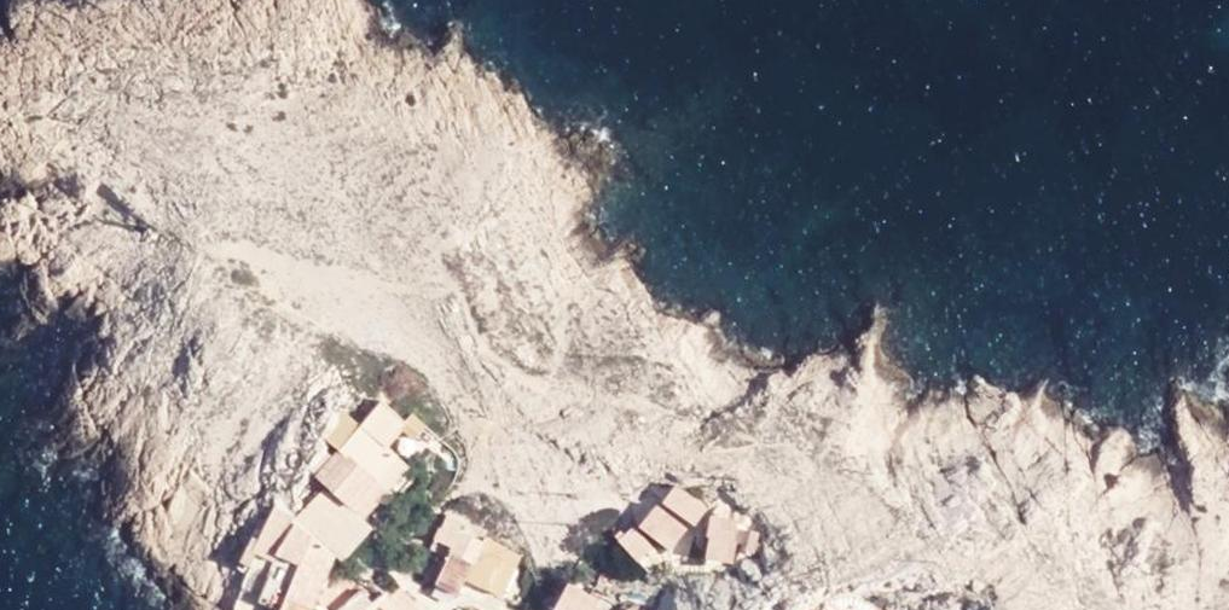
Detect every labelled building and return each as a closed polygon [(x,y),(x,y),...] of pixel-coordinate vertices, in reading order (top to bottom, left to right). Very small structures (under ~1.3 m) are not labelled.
[(396,391),(384,404),(406,424),(418,412),(396,391)] [(384,404),(375,416),(396,436),(402,429),(406,424),(384,404)] [(345,410),(324,433),(344,451),(365,429),(345,410)] [(375,416),(365,429),(385,447),(396,436),(375,416)] [(406,424),(402,429),(411,436),(416,431),(406,424)] [(365,429),(344,451),(374,478),(395,456),(385,447),(365,429)] [(305,454),(323,474),(344,451),(324,433),(305,454)] [(385,447),(395,456),(406,466),(417,455),(396,436),(385,447)] [(374,478),(344,451),(323,474),(354,501),(356,499),(374,478)] [(395,456),(374,478),(387,489),(406,466),(395,456)] [(387,489),(374,478),(356,499),(369,510),(387,489)] [(676,485),(666,499),(696,522),(706,509),(676,485)] [(335,551),(343,558),(370,526),(334,493),(306,527),(313,533),(335,551)] [(658,506),(642,524),(671,546),(686,528),(658,506)] [(464,519),(449,512),(441,530),(455,537),(458,531),(464,519)] [(313,533),(306,527),(290,514),(267,553),(297,570),(313,533)] [(713,516),(710,532),(735,536),(737,519),(713,516)] [(635,525),(621,537),(640,560),(654,549),(635,525)] [(760,530),(751,529),(747,548),(756,550),(760,530)] [(455,537),(441,530),(434,546),(449,553),(455,537)] [(482,544),(458,531),(455,537),(480,548),(482,544)] [(323,580),(335,551),(313,533),(297,570),(323,580)] [(484,535),(482,544),(480,548),(514,565),(519,552),(484,535)] [(455,537),(449,553),(443,568),(464,578),(467,579),(480,548),(455,537)] [(709,539),(707,553),(733,559),(735,544),(709,539)] [(500,594),(514,565),(480,548),(467,579),(500,594)] [(291,584),(297,570),(267,553),(264,570),(268,574),(272,575),(291,584)] [(459,592),(464,578),(443,568),(437,581),(459,592)] [(314,603),(323,580),(297,570),(291,584),(288,592),(314,603)] [(281,609),(288,592),(291,584),(272,575),(262,599),(281,609)] [(391,581),(382,592),(390,601),(402,591),(391,581)] [(569,583),(565,589),(600,605),(603,599),(569,583)] [(565,589),(557,609),(559,609),(597,609),(600,605),(565,589)] [(390,601),(398,609),(418,609),(402,591),(390,601)] [(314,603),(288,592),(281,609),(280,609),(311,609),(314,603)] [(382,592),(372,601),(362,609),(398,609),(390,601),(382,592)] [(372,601),(365,593),(344,609),(362,609),(372,601)]
